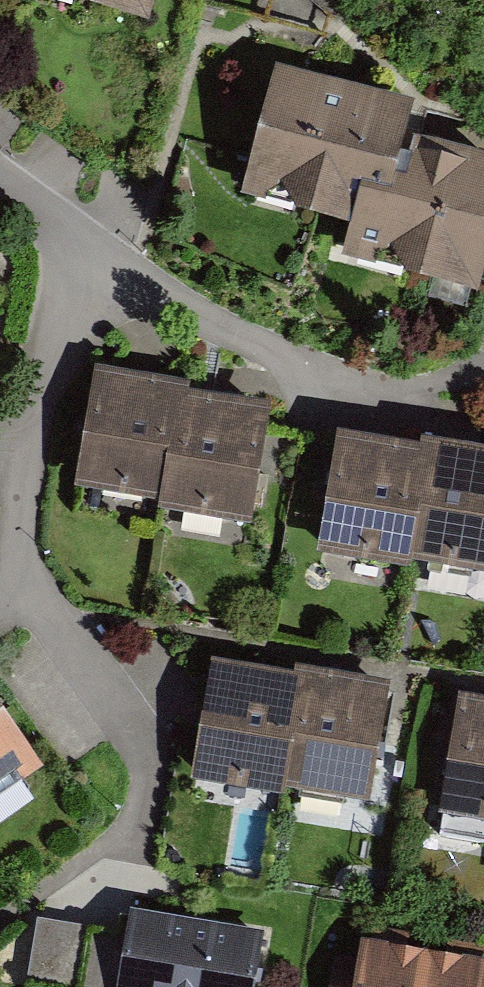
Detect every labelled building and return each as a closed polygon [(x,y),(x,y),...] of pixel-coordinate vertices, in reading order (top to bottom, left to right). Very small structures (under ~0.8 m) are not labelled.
[(154,26),(161,0),(58,0),(154,26)] [(281,75),(249,201),(356,228),(349,254),(483,288),(483,157),(410,138),(418,110),(281,75)] [(196,391),(103,375),(83,490),(167,505),(165,517),(258,533),(277,417),(194,403),(196,391)] [(419,459),(337,444),(316,562),(411,580),(412,571),(420,527),(407,524),(419,459)] [(483,584),(483,462),(421,451),(419,459),(407,524),(420,527),(412,571),(483,584)] [(211,668),(190,790),(284,806),(286,798),(293,752),(282,750),(294,682),(211,668)] [(294,682),(282,750),(293,752),(286,798),(370,812),(391,691),(295,674),(294,682)] [(444,818),(441,835),(483,842),(483,700),(459,695),(438,817),(444,818)] [(45,779),(0,714),(0,810),(45,779)] [(263,933),(131,910),(127,934),(118,986),(254,986),(263,933)] [(37,918),(25,986),(118,986),(127,934),(37,918)] [(426,953),(361,942),(353,986),(421,986),(426,953)] [(421,986),(483,986),(483,962),(426,953),(421,986)]
